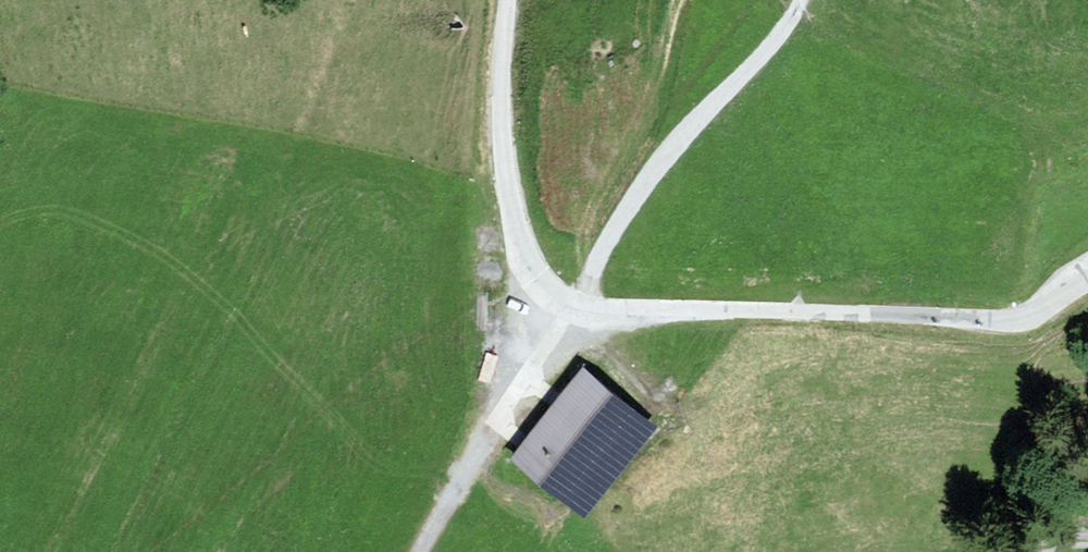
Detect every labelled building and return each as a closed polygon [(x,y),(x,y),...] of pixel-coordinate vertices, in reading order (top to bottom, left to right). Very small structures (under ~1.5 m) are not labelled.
[(588,374),(514,464),(586,522),(659,433),(588,374)]
